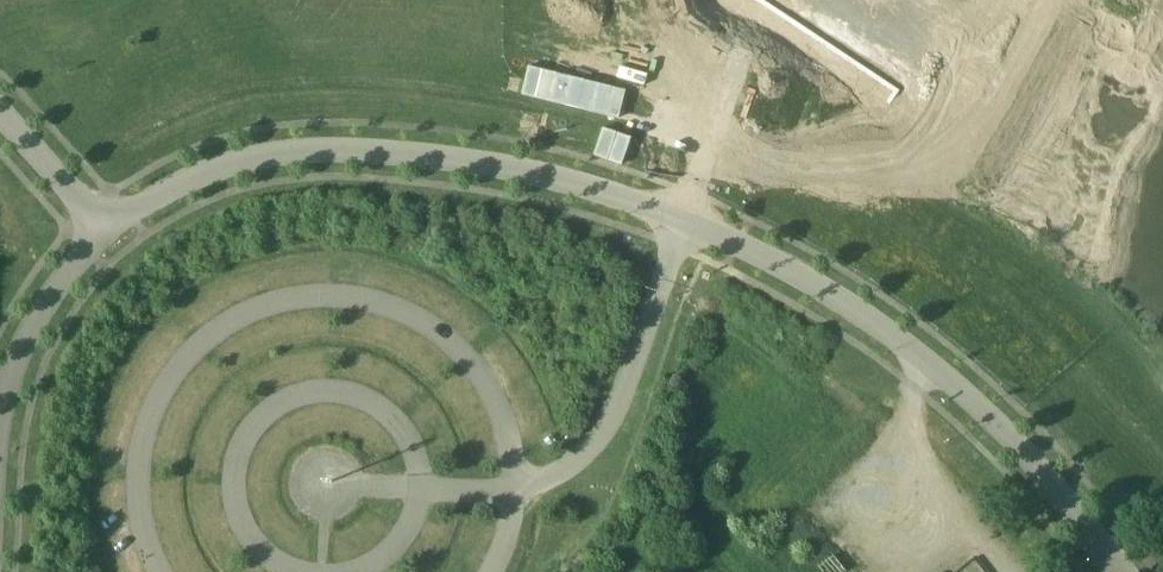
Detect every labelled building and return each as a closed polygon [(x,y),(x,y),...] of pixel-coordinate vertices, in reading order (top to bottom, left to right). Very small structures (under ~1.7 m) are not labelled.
[(815,564),(820,571),(843,571),(846,569),(833,551),(815,564)]
